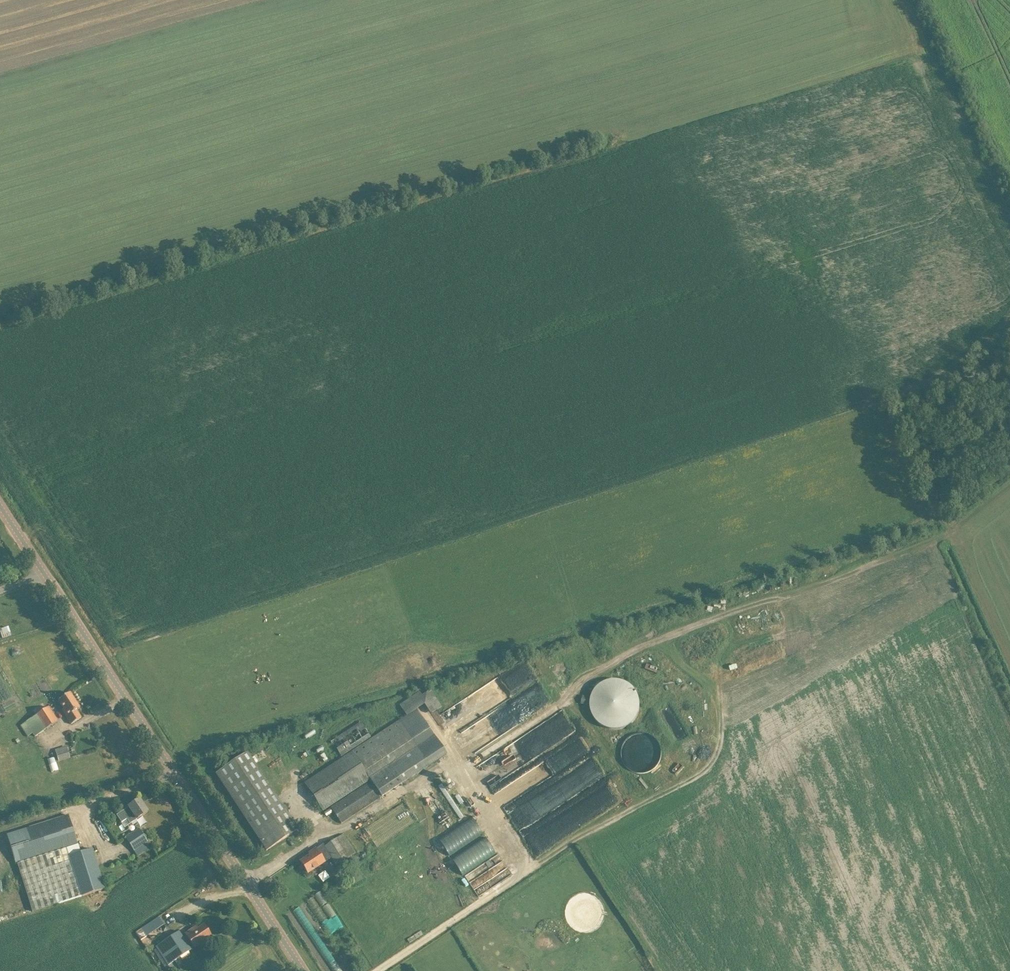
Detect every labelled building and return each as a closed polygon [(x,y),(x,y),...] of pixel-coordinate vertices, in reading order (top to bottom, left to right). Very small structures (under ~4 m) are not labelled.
[(0,629),(0,630),(3,638),(12,635),(9,626),(0,629)] [(607,680),(596,687),(590,699),(590,712),(598,724),(610,730),(623,729),(635,722),(639,710),(639,696),(632,685),(619,679),(607,680)] [(331,808),(341,823),(446,754),(417,709),(424,704),(431,714),(442,707),(429,686),(399,705),(406,715),(303,783),(322,811),(369,781),(369,782),(331,808)] [(70,693),(59,700),(64,709),(62,710),(71,724),(81,718),(77,710),(80,708),(70,693)] [(25,722),(34,736),(58,721),(49,707),(25,722)] [(360,722),(330,741),(331,744),(301,764),(309,777),(370,737),(360,722)] [(660,754),(660,750),(660,746),(658,742),(657,739),(654,736),(650,732),(646,731),(642,730),(639,730),(635,730),(632,732),(629,734),(626,736),(624,739),(622,743),(621,747),(621,750),(621,754),(622,758),(625,762),(627,764),(630,766),(634,768),(638,769),(641,769),(645,769),(648,768),(651,766),(654,764),(657,761),(658,758),(660,754)] [(54,751),(57,760),(68,756),(65,747),(54,751)] [(248,753),(225,769),(216,774),(266,850),(298,829),(248,753)] [(54,757),(47,759),(51,772),(58,769),(54,757)] [(505,807),(519,830),(551,810),(548,804),(546,805),(540,795),(522,807),(518,799),(505,807)] [(127,819),(130,824),(148,812),(140,799),(122,811),(116,815),(121,822),(127,819)] [(77,842),(68,813),(6,833),(16,861),(77,842)] [(448,855),(485,833),(474,816),(438,838),(448,855)] [(125,837),(138,856),(152,847),(139,828),(125,837)] [(300,862),(308,873),(331,858),(336,865),(356,852),(343,834),(325,845),(324,843),(316,849),(314,847),(298,858),(300,862)] [(487,836),(451,858),(462,875),(498,853),(487,836)] [(80,851),(77,842),(16,861),(33,912),(105,890),(92,848),(80,851)] [(160,917),(135,930),(140,939),(165,926),(160,917)] [(204,925),(200,928),(195,931),(193,929),(185,934),(186,935),(182,937),(179,931),(156,947),(169,965),(191,950),(191,949),(194,947),(194,948),(211,937),(204,925)]
